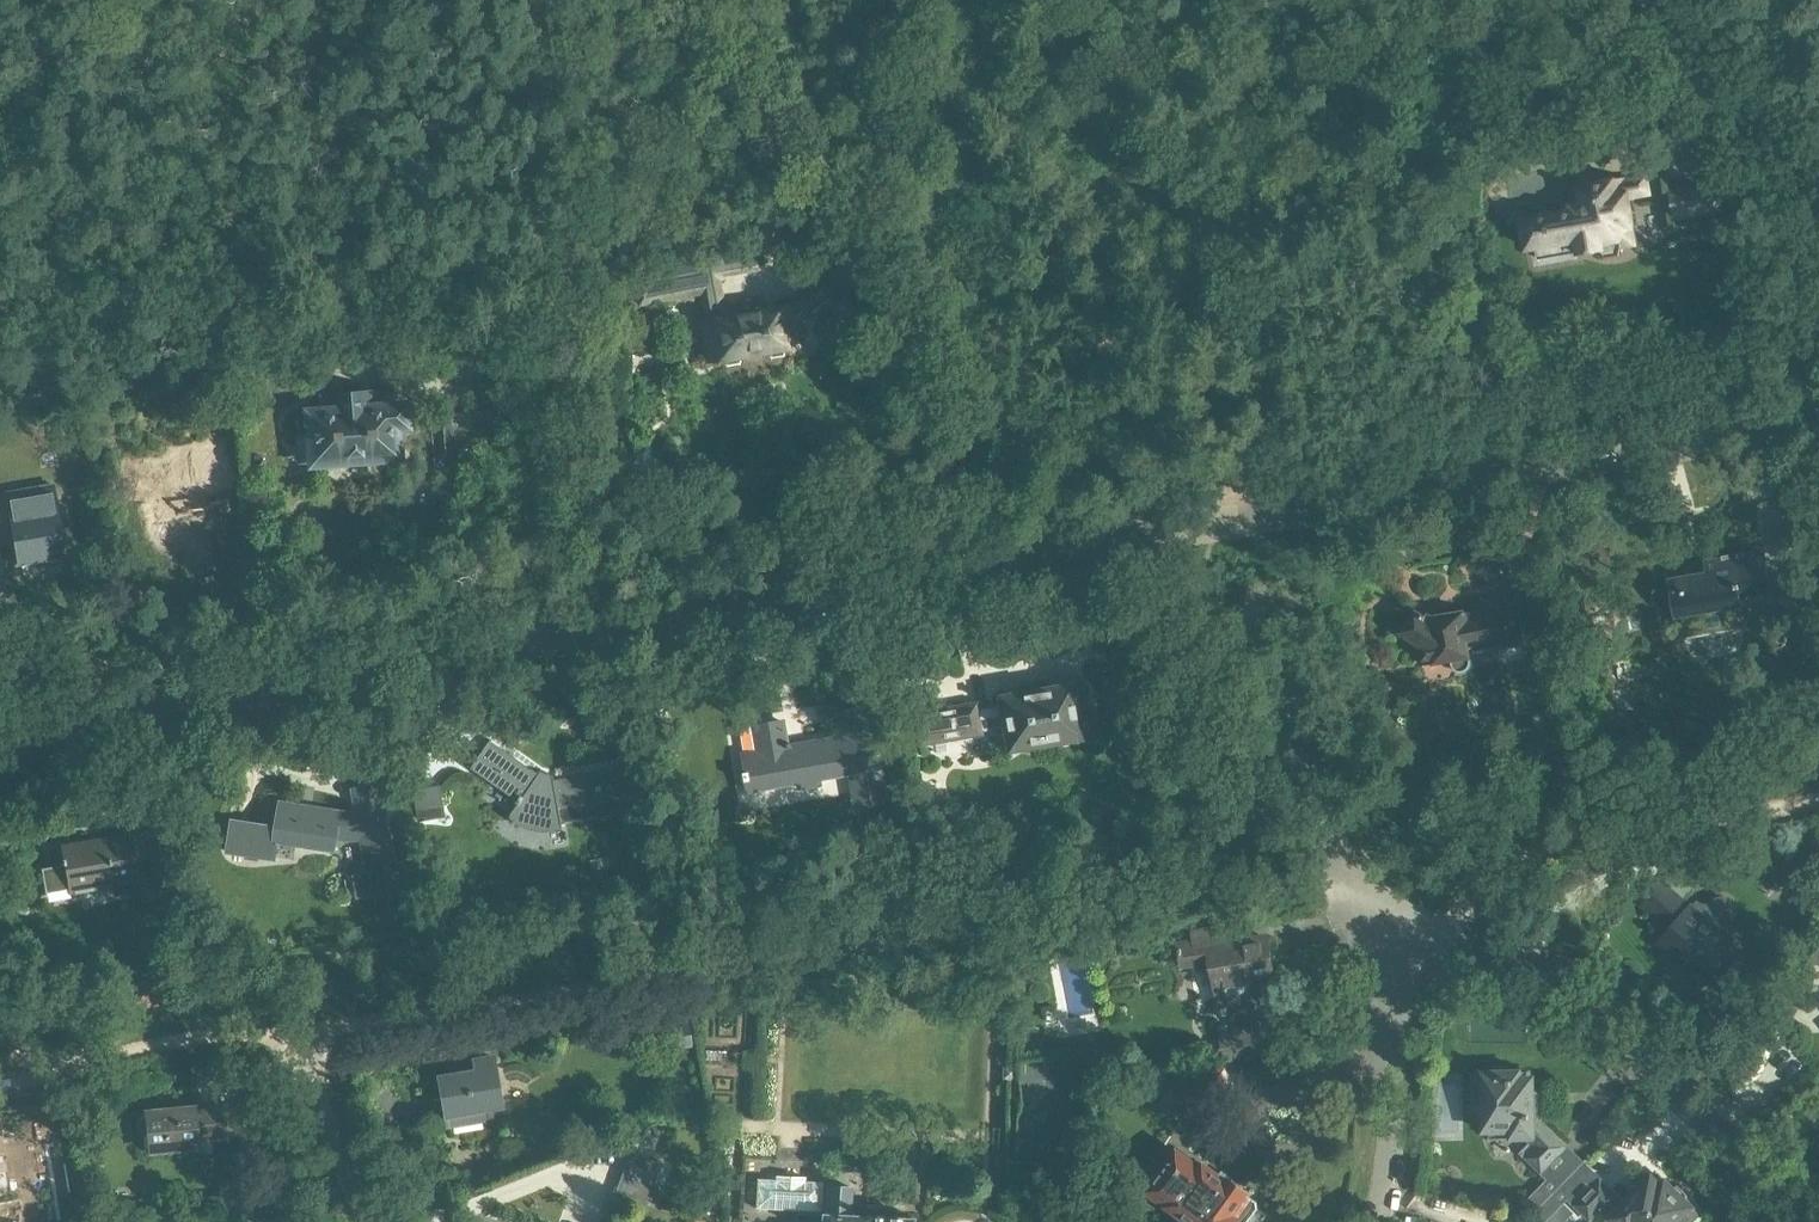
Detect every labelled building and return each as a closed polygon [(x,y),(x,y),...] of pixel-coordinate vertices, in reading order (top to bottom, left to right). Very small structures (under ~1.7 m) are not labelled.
[(1526,224),(1522,227),(1524,239),(1529,241),(1530,248),(1577,240),(1579,253),(1599,250),(1605,258),(1618,256),(1622,246),(1634,244),(1631,226),(1633,225),(1628,196),(1650,193),(1647,175),(1626,179),(1626,178),(1591,184),(1589,176),(1577,179),(1578,185),(1575,185),(1576,187),(1579,187),(1581,202),(1571,204),(1572,210),(1525,218),(1526,224)] [(1671,189),(1676,218),(1723,210),(1718,181),(1671,189)] [(757,241),(761,240),(782,237),(778,206),(752,211),(757,241)] [(750,242),(635,262),(637,276),(609,281),(612,299),(638,294),(640,306),(703,294),(707,320),(705,320),(712,359),(723,357),(728,364),(739,362),(741,354),(767,350),(771,356),(783,354),(785,347),(800,344),(796,322),(810,312),(811,313),(836,294),(823,279),(804,294),(805,295),(791,306),(757,311),(756,303),(724,309),(718,278),(756,270),(750,242)] [(313,463),(322,463),(326,464),(333,463),(335,462),(376,458),(379,459),(388,459),(390,457),(399,456),(396,426),(407,425),(405,405),(378,407),(377,394),(325,398),(325,404),(308,405),(309,412),(297,413),(299,434),(311,433),(313,463)] [(470,440),(501,438),(499,409),(433,413),(436,463),(458,462),(457,458),(471,457),(470,440)] [(66,555),(53,485),(6,493),(6,495),(0,496),(0,523),(12,521),(13,531),(20,530),(21,539),(15,540),(19,563),(66,555)] [(1719,571),(1672,579),(1682,637),(1745,626),(1741,605),(1740,597),(1770,591),(1763,551),(1717,559),(1719,571)] [(1798,611),(1795,592),(1794,586),(1776,589),(1780,614),(1798,611)] [(1467,641),(1500,635),(1504,661),(1528,657),(1526,643),(1527,643),(1521,604),(1433,620),(1420,612),(1419,613),(1417,611),(1413,616),(1411,616),(1405,625),(1405,628),(1402,632),(1418,644),(1419,645),(1420,647),(1421,648),(1422,650),(1422,652),(1425,665),(1452,661),(1453,665),(1454,667),(1455,668),(1456,669),(1458,670),(1460,671),(1462,671),(1464,671),(1467,670),(1468,668),(1470,667),(1470,666),(1471,664),(1471,662),(1471,661),(1471,660),(1467,641)] [(1549,612),(1525,616),(1528,630),(1552,627),(1549,612)] [(959,707),(920,714),(924,743),(925,745),(982,735),(982,733),(1010,729),(1013,747),(1021,746),(1025,748),(1032,747),(1034,744),(1058,740),(1060,742),(1068,741),(1070,737),(1091,734),(1083,686),(1049,692),(1049,690),(1044,691),(1043,688),(1041,688),(1041,689),(1029,691),(1029,693),(1024,693),(1025,696),(1005,700),(1006,707),(978,711),(976,704),(959,707)] [(782,721),(753,726),(757,752),(741,755),(744,773),(741,773),(742,781),(744,780),(746,791),(798,782),(798,787),(818,784),(818,779),(854,772),(858,795),(882,790),(877,757),(879,757),(879,752),(876,753),(868,708),(842,713),(846,736),(805,743),(803,744),(802,745),(802,747),(802,748),(790,750),(789,742),(785,743),(782,721)] [(529,768),(490,741),(491,739),(490,738),(471,766),(472,767),(478,758),(499,773),(493,780),(518,798),(514,803),(516,805),(509,815),(510,816),(511,813),(525,823),(524,824),(525,824),(526,824),(542,827),(542,828),(543,828),(543,827),(559,824),(560,827),(561,827),(560,819),(624,808),(623,801),(622,794),(626,793),(622,769),(618,769),(617,765),(583,771),(583,776),(553,781),(552,774),(551,775),(540,772),(539,771),(538,773),(530,768),(529,768)] [(356,803),(364,804),(365,809),(350,811),(346,812),(342,812),(338,811),(278,802),(274,827),(232,820),(227,850),(271,857),(274,840),(332,849),(334,837),(341,838),(346,838),(351,838),(356,837),(361,837),(368,874),(354,876),(357,895),(390,889),(392,900),(403,898),(401,887),(397,887),(393,861),(392,861),(384,816),(385,815),(379,784),(353,789),(356,803)] [(438,786),(414,790),(419,819),(427,817),(426,817),(442,814),(441,805),(438,786)] [(172,858),(166,828),(147,831),(153,861),(154,861),(158,884),(174,881),(170,858),(172,858)] [(63,858),(64,863),(42,868),(47,894),(75,889),(76,892),(93,889),(93,887),(139,879),(131,834),(64,845),(66,857),(63,858)] [(1739,940),(1726,929),(1725,927),(1724,925),(1723,923),(1723,921),(1724,920),(1724,919),(1725,917),(1727,916),(1729,914),(1729,913),(1730,912),(1731,910),(1731,909),(1732,908),(1732,906),(1731,904),(1730,902),(1729,901),(1729,900),(1727,899),(1726,898),(1724,897),(1722,897),(1721,897),(1719,897),(1717,898),(1715,899),(1713,902),(1711,903),(1709,903),(1708,904),(1705,904),(1703,903),(1701,902),(1700,901),(1695,906),(1693,904),(1691,907),(1663,883),(1643,905),(1671,929),(1659,943),(1690,971),(1688,974),(1699,984),(1701,981),(1705,984),(1721,967),(1726,971),(1741,954),(1736,949),(1734,947),(1739,940)] [(403,898),(392,900),(394,910),(405,908),(403,898)] [(1254,981),(1273,978),(1266,936),(1238,941),(1234,922),(1193,930),(1194,938),(1180,941),(1181,948),(1180,948),(1181,955),(1182,955),(1184,967),(1211,962),(1214,982),(1218,981),(1222,1006),(1257,1000),(1254,981)] [(169,1000),(165,979),(125,985),(128,1007),(169,1000)] [(692,1050),(689,1024),(658,1028),(662,1045),(675,1043),(677,1053),(692,1050)] [(1226,1062),(1267,1055),(1262,1026),(1221,1033),(1226,1062)] [(501,1106),(493,1058),(475,1060),(477,1071),(440,1077),(446,1115),(451,1114),(452,1125),(483,1120),(481,1110),(501,1106)] [(1542,1090),(1533,1091),(1533,1077),(1528,1077),(1528,1071),(1511,1071),(1506,1066),(1496,1066),(1490,1072),(1475,1073),(1476,1109),(1484,1109),(1484,1132),(1512,1131),(1512,1138),(1527,1138),(1532,1143),(1523,1154),(1541,1170),(1566,1145),(1542,1121),(1543,1119),(1542,1090)] [(1180,1077),(1184,1100),(1231,1092),(1228,1069),(1180,1077)] [(199,1141),(237,1137),(234,1106),(195,1110),(195,1109),(147,1113),(150,1150),(199,1146),(199,1141)] [(1094,1126),(1085,1130),(1094,1148),(1103,1144),(1094,1126)] [(1192,1221),(1237,1221),(1238,1221),(1240,1221),(1250,1221),(1260,1209),(1259,1202),(1250,1195),(1250,1194),(1232,1181),(1231,1182),(1208,1164),(1205,1168),(1182,1150),(1186,1146),(1178,1140),(1170,1150),(1173,1153),(1170,1157),(1174,1160),(1151,1190),(1192,1221)] [(627,1153),(619,1177),(649,1188),(660,1155),(653,1153),(650,1161),(627,1153)] [(1605,1183),(1584,1162),(1549,1197),(1536,1211),(1534,1213),(1545,1221),(1570,1197),(1591,1218),(1601,1209),(1614,1221),(1689,1221),(1698,1213),(1687,1202),(1686,1194),(1679,1186),(1672,1186),(1661,1176),(1656,1180),(1653,1177),(1626,1204),(1605,1183)] [(913,1219),(850,1216),(852,1187),(823,1186),(824,1182),(806,1181),(806,1177),(777,1176),(776,1179),(758,1178),(757,1208),(800,1210),(800,1214),(797,1214),(797,1219),(794,1221),(912,1221),(913,1219)] [(619,1177),(611,1196),(643,1208),(649,1188),(619,1177)] [(1536,1211),(1549,1197),(1539,1187),(1525,1200),(1536,1211)] [(120,1203),(117,1213),(130,1217),(133,1206),(120,1203)] [(1535,1221),(1536,1220),(1535,1220),(1535,1219),(1535,1218),(1534,1217),(1533,1217),(1507,1211),(1504,1221),(1535,1221)]
